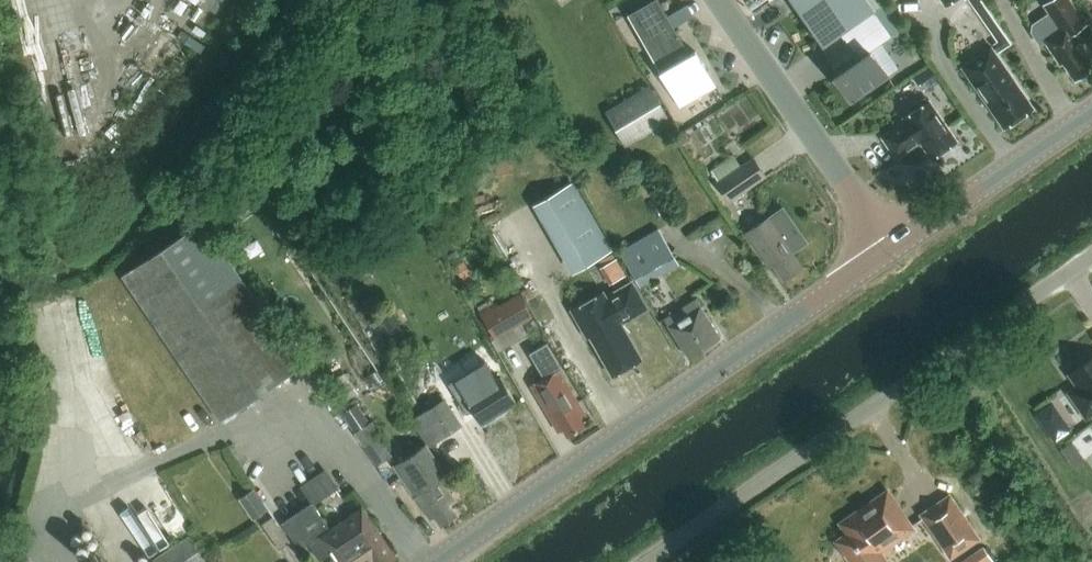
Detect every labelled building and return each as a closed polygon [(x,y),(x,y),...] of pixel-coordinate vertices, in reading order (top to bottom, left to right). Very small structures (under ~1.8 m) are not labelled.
[(690,56),(658,0),(652,0),(627,14),(680,106),(715,86),(697,51),(690,56)] [(823,45),(821,46),(838,71),(870,50),(891,35),(867,0),(792,0),(823,45)] [(1073,31),(1085,23),(1070,0),(1050,0),(1042,5),(1047,13),(1031,24),(1030,33),(1039,46),(1045,41),(1058,59),(1060,57),(1075,79),(1091,68),(1091,67),(1082,52),(1085,49),(1073,31)] [(1004,128),(1034,108),(992,46),(962,67),(1004,128)] [(838,71),(833,75),(851,100),(887,75),(870,50),(838,71)] [(928,89),(940,81),(929,65),(917,73),(928,89)] [(649,84),(604,111),(625,146),(670,119),(649,84)] [(920,141),(932,158),(957,141),(929,100),(927,101),(925,97),(914,105),(916,108),(904,117),(905,119),(881,136),(896,158),(920,141)] [(716,183),(729,202),(767,176),(753,157),(740,166),(733,155),(711,170),(719,181),(716,183)] [(481,172),(487,182),(512,166),(506,157),(481,172)] [(769,216),(746,232),(767,263),(770,261),(783,279),(801,267),(792,253),(807,242),(790,218),(777,227),(769,216)] [(609,249),(591,217),(556,237),(575,269),(609,249)] [(121,275),(220,422),(301,367),(203,221),(121,275)] [(678,265),(658,229),(618,251),(638,287),(678,265)] [(589,334),(612,374),(641,357),(620,320),(644,307),(631,283),(607,297),(603,291),(570,310),(585,336),(589,334)] [(488,305),(480,309),(497,338),(534,317),(520,293),(491,310),(488,305)] [(689,355),(719,336),(697,301),(667,320),(689,355)] [(585,414),(557,368),(562,366),(547,341),(529,352),(544,376),(530,385),(557,430),(562,428),(566,435),(584,425),(580,417),(585,414)] [(1069,374),(1077,386),(1068,392),(1086,417),(1091,413),(1091,358),(1069,374)] [(485,359),(448,381),(467,411),(473,408),(481,421),(516,400),(500,375),(496,377),(485,359)] [(376,465),(391,455),(381,440),(377,434),(380,431),(372,419),(369,422),(353,398),(339,407),(343,412),(341,413),(366,450),(376,465)] [(461,425),(444,398),(410,419),(427,446),(461,425)] [(425,445),(394,465),(417,500),(422,497),(425,502),(421,505),(429,518),(434,515),(440,525),(456,514),(450,505),(456,501),(433,467),(438,464),(425,445)] [(313,505),(314,504),(339,487),(326,468),(300,486),(311,502),(313,505)] [(253,519),(268,509),(254,489),(239,499),(253,519)] [(911,528),(887,492),(841,523),(848,533),(834,543),(842,555),(846,552),(852,561),(886,561),(878,551),(911,528)] [(950,559),(980,539),(950,493),(919,514),(950,559)] [(314,504),(313,505),(311,502),(282,522),(294,541),(303,535),(320,559),(330,552),(337,561),(373,561),(374,561),(385,561),(395,555),(363,508),(349,517),(348,517),(330,529),(314,504)] [(279,549),(290,542),(273,516),(262,524),(279,549)] [(215,557),(208,561),(189,534),(150,561),(218,561),(215,557)] [(998,558),(988,542),(959,560),(961,561),(992,561),(998,558)]
